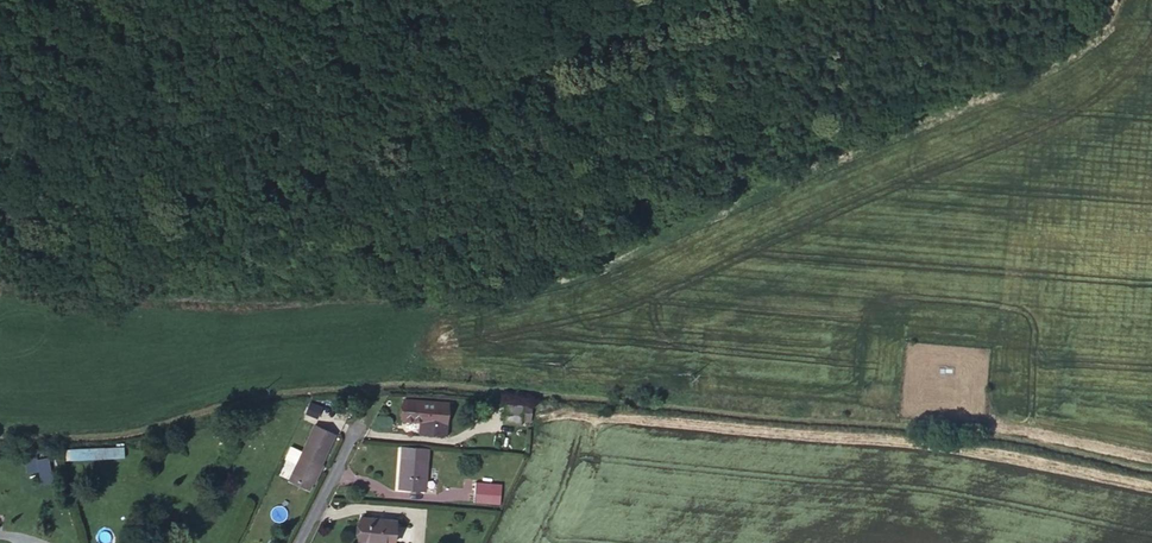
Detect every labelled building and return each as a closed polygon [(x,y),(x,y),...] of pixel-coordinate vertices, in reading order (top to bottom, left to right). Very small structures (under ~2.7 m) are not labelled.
[(425,418),(427,400),(406,398),(404,417),(425,418)] [(525,402),(504,399),(501,418),(522,421),(525,402)] [(451,402),(427,400),(425,418),(424,431),(448,433),(451,402)] [(305,414),(317,419),(322,407),(310,402),(305,414)] [(314,431),(333,440),(339,429),(319,420),(314,431)] [(333,440),(314,431),(307,447),(301,460),(300,461),(319,470),(333,440)] [(307,447),(296,442),(290,455),(301,460),(307,447)] [(124,448),(65,448),(65,460),(124,460),(124,448)] [(425,454),(399,452),(396,484),(423,486),(425,454)] [(319,470),(300,461),(294,475),(313,484),(319,470)] [(487,490),(470,489),(469,498),(485,499),(487,490)] [(391,515),(357,513),(355,536),(389,538),(391,515)]
